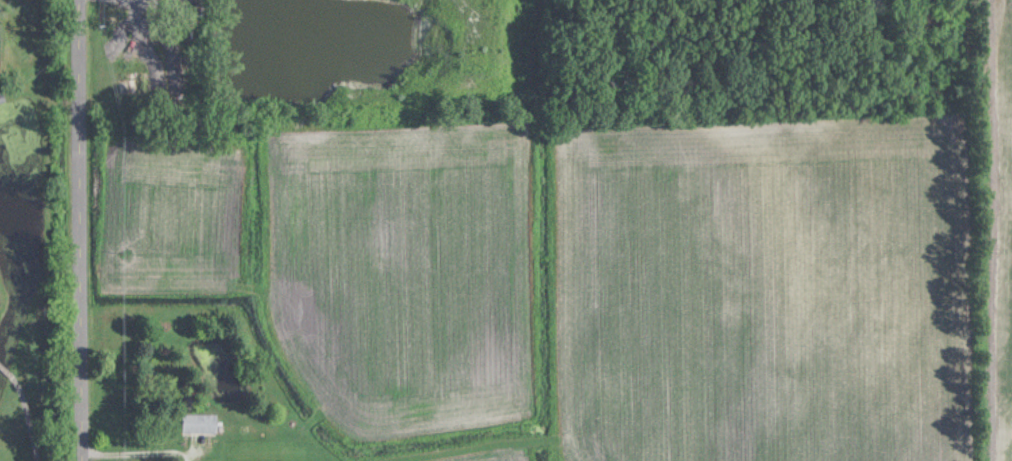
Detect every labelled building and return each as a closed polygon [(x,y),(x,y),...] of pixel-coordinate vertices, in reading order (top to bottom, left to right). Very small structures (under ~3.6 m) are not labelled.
[(209,0),(196,0),(196,13),(210,13),(209,0)] [(184,433),(219,433),(219,414),(184,414),(184,433)]
